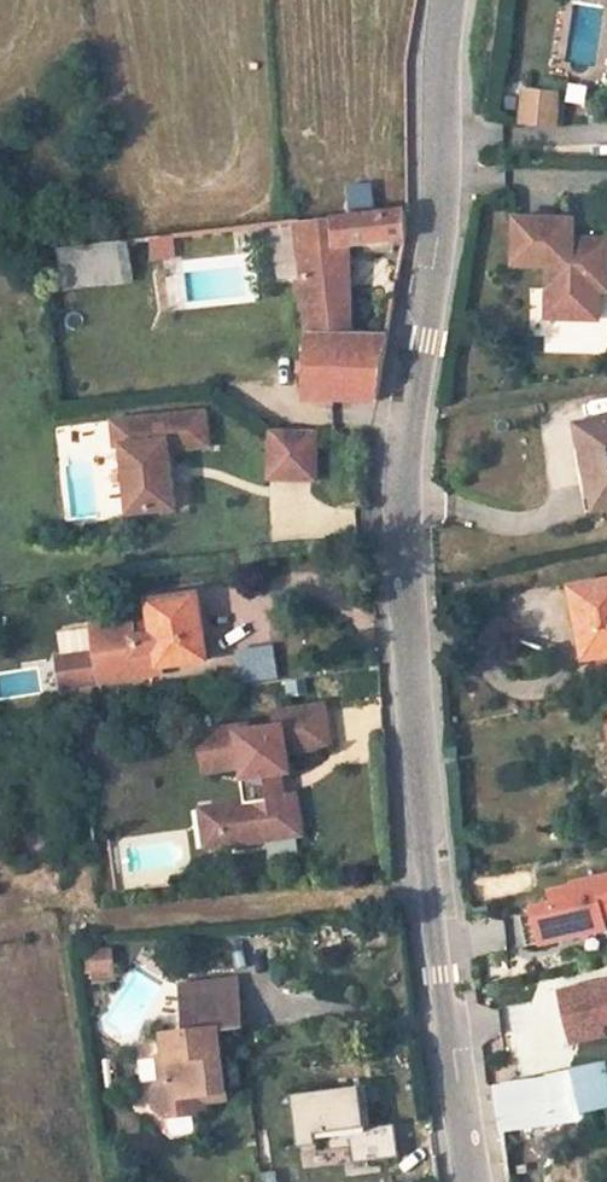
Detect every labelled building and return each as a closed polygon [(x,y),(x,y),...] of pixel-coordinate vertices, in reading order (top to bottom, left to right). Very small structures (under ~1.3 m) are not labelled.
[(558,130),(562,93),(525,89),(520,126),(558,130)] [(412,212),(302,224),(309,284),(353,277),(349,245),(407,239),(412,212)] [(573,224),(516,224),(515,271),(549,270),(549,294),(560,294),(560,323),(599,323),(600,293),(606,293),(606,243),(582,243),(582,250),(573,250),(573,243),(573,224)] [(61,249),(65,284),(138,276),(133,241),(61,249)] [(353,277),(309,284),(303,284),(311,317),(310,335),(352,336),(353,277)] [(560,294),(549,294),(549,323),(560,323),(560,294)] [(376,305),(371,336),(390,337),(394,316),(395,308),(376,305)] [(352,336),(310,335),(309,362),(301,361),(301,374),(308,374),(307,399),(380,401),(390,337),(371,336),(352,336)] [(209,446),(206,413),(130,420),(132,444),(123,445),(130,514),(175,509),(169,450),(209,446)] [(130,420),(114,422),(116,446),(123,445),(132,444),(130,420)] [(580,426),(597,511),(606,509),(606,421),(580,426)] [(318,430),(272,429),(271,478),(316,479),(318,430)] [(574,587),(587,659),(606,655),(606,582),(574,587)] [(161,668),(206,661),(197,597),(150,603),(155,637),(135,640),(133,623),(92,629),(96,653),(60,658),(64,689),(162,675),(161,668)] [(56,633),(59,651),(89,646),(86,628),(56,633)] [(280,683),(274,644),(235,650),(240,688),(280,683)] [(273,714),(273,715),(276,730),(249,734),(249,728),(198,735),(201,756),(210,755),(212,773),(242,769),(244,781),(255,779),(258,803),(244,805),(219,809),(222,828),(218,828),(221,849),(301,838),(295,798),(283,800),(279,776),(289,775),(286,755),(329,749),(324,707),(273,714)] [(212,773),(210,755),(201,756),(204,775),(212,773)] [(241,782),(244,805),(258,803),(255,779),(244,781),(241,782)] [(222,828),(219,809),(200,812),(205,851),(221,849),(218,828),(222,828)] [(545,943),(606,929),(606,926),(605,917),(606,916),(606,877),(576,884),(577,886),(554,892),(557,904),(537,909),(538,913),(545,943)] [(545,943),(538,913),(523,916),(530,946),(545,943)] [(566,1040),(606,1033),(606,973),(557,981),(566,1040)] [(225,1093),(222,1057),(217,1053),(215,1033),(243,1030),(239,992),(185,998),(189,1033),(167,1035),(169,1058),(172,1080),(171,1080),(163,1081),(155,1094),(156,1108),(169,1117),(197,1115),(196,1098),(196,1094),(225,1093)] [(161,1059),(163,1081),(171,1080),(172,1080),(169,1058),(161,1059)] [(606,1062),(495,1087),(502,1132),(606,1108),(606,1068),(606,1062)] [(356,1081),(289,1090),(295,1138),(329,1134),(332,1161),(396,1153),(392,1122),(362,1125),(356,1081)] [(203,1102),(225,1101),(225,1094),(225,1093),(196,1094),(196,1098),(197,1115),(204,1115),(203,1102)]
